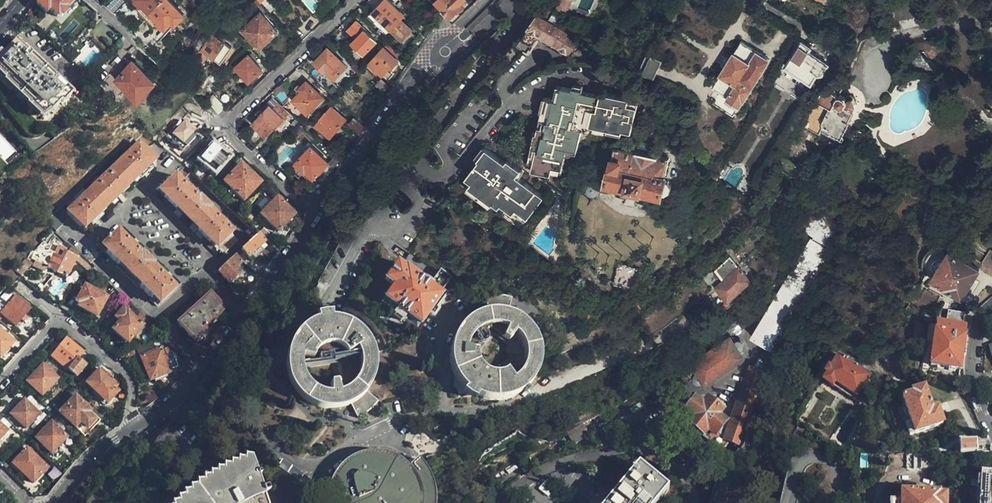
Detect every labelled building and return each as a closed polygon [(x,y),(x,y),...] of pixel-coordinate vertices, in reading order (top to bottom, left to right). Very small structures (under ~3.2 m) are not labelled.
[(72,0),(39,0),(36,4),(45,13),(48,10),(56,17),(58,16),(60,17),(64,12),(63,10),(72,0)] [(112,11),(121,0),(109,0),(105,4),(112,11)] [(134,3),(146,15),(160,0),(137,0),(134,3)] [(146,15),(162,29),(172,18),(175,21),(183,12),(170,0),(160,0),(146,15)] [(399,9),(390,0),(384,0),(370,13),(383,26),(399,9)] [(445,16),(448,14),(450,16),(457,10),(458,11),(468,2),(466,0),(436,0),(443,8),(440,11),(445,16)] [(923,1),(894,7),(894,11),(895,12),(896,22),(926,16),(923,1)] [(405,16),(399,9),(383,26),(389,32),(393,28),(404,39),(414,30),(404,18),(405,16)] [(578,38),(540,11),(521,38),(531,44),(539,33),(567,53),(578,38)] [(275,30),(257,13),(240,31),(242,34),(251,43),(258,49),(261,46),(262,44),(275,30)] [(376,39),(358,21),(345,33),(353,42),(349,46),(360,56),(376,39)] [(220,63),(228,46),(209,37),(201,54),(220,63)] [(14,42),(0,56),(0,73),(8,81),(7,82),(32,105),(31,106),(42,117),(48,111),(49,113),(60,102),(61,103),(70,95),(64,89),(14,42)] [(821,74),(828,63),(810,51),(811,48),(802,42),(786,68),(811,83),(817,74),(821,74)] [(754,83),(769,60),(757,53),(741,43),(728,62),(713,87),(727,97),(726,99),(739,106),(754,83)] [(929,44),(913,43),(913,53),(924,53),(930,62),(938,56),(929,44)] [(67,45),(61,52),(65,56),(72,49),(67,45)] [(596,52),(582,45),(578,50),(592,58),(596,52)] [(347,64),(328,47),(315,60),(324,70),(326,68),(335,76),(347,64)] [(392,66),(398,60),(384,48),(380,51),(370,61),(382,74),(391,65),(392,66)] [(647,52),(639,69),(655,77),(662,59),(647,52)] [(262,68),(247,54),(235,67),(250,81),(262,68)] [(153,81),(131,61),(113,81),(135,101),(153,81)] [(340,85),(360,72),(355,64),(335,78),(340,85)] [(323,97),(306,81),(291,97),(308,112),(323,97)] [(591,122),(599,124),(632,132),(639,107),(629,105),(630,100),(631,98),(602,91),(601,96),(582,92),(571,89),(558,86),(554,99),(549,98),(534,162),(532,169),(551,173),(554,166),(561,167),(565,149),(567,142),(575,144),(585,146),(589,130),(591,122)] [(848,121),(852,111),(855,105),(855,104),(854,100),(850,97),(845,99),(839,96),(837,96),(836,91),(835,90),(834,90),(831,90),(829,91),(823,89),(812,110),(808,109),(801,124),(839,142),(849,122),(848,121)] [(207,102),(211,106),(218,113),(223,107),(210,94),(206,98),(206,100),(207,102)] [(534,162),(549,98),(544,97),(528,160),(534,162)] [(276,127),(289,114),(279,104),(274,109),(270,105),(252,123),(266,136),(275,127),(276,127)] [(339,125),(343,121),(330,108),(315,125),(329,137),(330,135),(339,125)] [(190,136),(188,132),(191,128),(179,116),(164,133),(179,148),(190,136)] [(365,127),(354,118),(348,125),(359,135),(365,127)] [(780,157),(801,124),(796,122),(795,123),(784,141),(776,155),(780,157)] [(664,177),(665,170),(668,160),(656,157),(656,156),(636,151),(635,152),(616,147),(617,139),(606,136),(605,138),(602,141),(601,145),(603,149),(603,151),(607,152),(604,165),(610,166),(606,184),(660,197),(660,195),(662,195),(664,195),(670,192),(671,186),(667,182),(664,181),(665,177),(664,177)] [(218,143),(212,137),(201,149),(204,152),(195,163),(214,181),(230,162),(214,147),(218,143)] [(51,215),(48,219),(51,223),(51,225),(55,229),(57,231),(71,217),(85,230),(106,209),(105,207),(131,181),(133,182),(155,161),(138,143),(76,203),(67,211),(61,205),(51,215)] [(479,160),(488,148),(484,146),(476,158),(479,160)] [(328,163),(312,147),(295,163),(304,172),(305,171),(314,178),(328,163)] [(544,195),(520,177),(516,174),(520,167),(509,159),(506,162),(488,148),(479,160),(467,178),(473,183),(471,186),(498,206),(501,202),(513,211),(517,206),(529,216),(544,195)] [(341,161),(335,156),(328,163),(334,168),(341,161)] [(714,171),(712,172),(715,175),(723,165),(720,162),(716,168),(714,171)] [(191,173),(185,166),(160,191),(222,254),(236,241),(231,235),(232,234),(225,226),(226,225),(222,220),(224,218),(195,189),(193,192),(189,188),(187,190),(181,183),(191,173)] [(261,185),(248,173),(247,173),(240,167),(236,172),(223,186),(243,205),(261,185)] [(516,174),(520,177),(524,170),(520,167),(516,174)] [(709,175),(700,168),(695,174),(703,182),(709,175)] [(520,229),(529,216),(517,206),(513,211),(501,202),(498,206),(471,186),(473,183),(467,178),(464,181),(461,186),(467,190),(466,192),(490,209),(491,207),(520,229)] [(744,203),(733,191),(728,197),(740,207),(744,203)] [(293,216),(277,201),(261,216),(277,233),(293,216)] [(770,351),(846,230),(811,208),(798,228),(813,238),(751,338),(770,351)] [(174,288),(151,265),(153,264),(141,252),(140,254),(117,230),(100,246),(158,304),(166,296),(174,288)] [(263,243),(256,235),(240,250),(251,262),(261,252),(258,249),(263,243)] [(62,258),(38,247),(29,256),(46,263),(47,264),(46,265),(46,266),(47,267),(48,267),(49,267),(51,269),(53,271),(57,273),(65,275),(65,276),(66,276),(66,277),(67,277),(68,277),(68,276),(68,275),(67,274),(76,258),(65,252),(62,258)] [(966,289),(979,269),(974,265),(950,250),(946,255),(934,273),(931,278),(940,284),(960,297),(966,289)] [(240,264),(233,256),(217,271),(228,283),(239,273),(236,269),(240,264)] [(715,287),(728,300),(750,280),(729,258),(715,272),(723,280),(715,287)] [(34,259),(19,274),(27,281),(34,287),(38,290),(47,281),(52,276),(34,259)] [(405,268),(396,262),(383,280),(391,286),(382,298),(394,307),(391,311),(392,316),(398,320),(403,320),(406,316),(418,325),(427,313),(433,318),(438,311),(437,310),(446,299),(440,295),(441,293),(430,285),(431,284),(425,279),(424,280),(405,267),(405,268)] [(633,285),(636,268),(619,264),(615,281),(633,285)] [(441,271),(431,284),(430,285),(441,293),(452,279),(441,271)] [(204,284),(176,311),(184,319),(178,324),(178,327),(193,341),(213,318),(215,320),(223,311),(210,295),(212,293),(204,284)] [(463,295),(468,298),(473,291),(468,288),(463,295)] [(95,316),(105,298),(96,293),(95,295),(83,289),(79,296),(82,298),(78,306),(95,316)] [(14,296),(0,311),(0,313),(14,325),(28,309),(14,296)] [(133,307),(124,298),(112,311),(117,315),(115,317),(119,322),(112,330),(127,343),(141,327),(127,314),(133,307)] [(379,302),(391,311),(394,307),(382,298),(379,302)] [(477,300),(478,315),(471,317),(464,321),(457,325),(451,331),(447,337),(444,345),(441,352),(441,360),(441,368),(444,376),(447,383),(451,389),(456,394),(453,397),(466,406),(468,402),(471,403),(479,405),(487,406),(494,405),(502,403),(510,400),(516,395),(522,389),(526,383),(530,376),(532,368),(532,360),(532,352),(530,344),(526,337),(522,330),(516,325),(509,320),(500,316),(504,303),(496,301),(491,300),(484,299),(477,300)] [(937,317),(936,323),(943,324),(961,327),(962,315),(943,313),(937,312),(937,317)] [(307,318),(308,323),(305,324),(301,326),(296,329),(292,332),(288,336),(285,340),(282,344),(280,349),(278,353),(277,359),(276,363),(276,367),(276,371),(277,376),(278,382),(281,387),(284,392),(286,395),(291,400),(294,403),(299,406),(302,408),(308,411),(314,412),(319,412),(324,412),(330,412),(335,410),(341,408),(344,414),(348,421),(352,419),(356,416),(360,413),(365,409),(368,404),(357,395),(360,392),(362,388),(364,384),(365,379),(367,375),(367,371),(367,366),(367,361),(367,358),(366,354),(364,351),(363,347),(360,342),(357,338),(355,336),(352,333),(349,330),(345,328),(341,326),(336,324),(332,322),(328,322),(324,321),(321,321),(320,316),(313,316),(307,318)] [(406,316),(403,320),(415,329),(418,325),(406,316)] [(963,346),(966,327),(961,327),(943,324),(936,323),(936,325),(934,340),(930,365),(933,366),(960,369),(963,346)] [(9,330),(3,324),(0,327),(0,357),(12,343),(5,335),(9,330)] [(82,353),(65,339),(50,357),(66,372),(82,353)] [(706,383),(742,358),(737,352),(740,351),(741,349),(741,347),(740,345),(738,344),(736,343),(733,346),(729,340),(692,365),(692,366),(682,373),(689,382),(694,379),(694,382),(696,384),(700,384),(702,381),(702,382),(704,383),(705,383),(706,383)] [(149,379),(153,378),(169,371),(170,371),(170,369),(177,365),(174,357),(166,350),(162,351),(161,348),(141,356),(149,379)] [(837,357),(830,370),(825,379),(859,397),(871,375),(837,357)] [(57,379),(43,365),(28,381),(42,395),(57,379)] [(725,422),(718,416),(721,411),(707,399),(703,403),(696,398),(683,413),(685,414),(680,420),(687,425),(688,424),(702,435),(701,436),(720,451),(727,443),(739,446),(765,372),(750,367),(725,436),(718,430),(725,422)] [(825,367),(816,382),(822,385),(823,383),(825,379),(830,370),(825,367)] [(118,385),(102,369),(87,385),(104,401),(118,385)] [(169,371),(153,378),(154,381),(170,374),(169,371)] [(825,379),(823,383),(857,401),(859,397),(825,379)] [(925,391),(925,388),(912,392),(913,394),(903,397),(910,422),(904,424),(908,435),(938,425),(942,424),(938,408),(930,410),(925,391)] [(61,413),(76,428),(81,422),(87,428),(95,419),(89,413),(91,411),(76,397),(61,413)] [(25,430),(40,414),(30,405),(15,421),(25,430)] [(81,422),(76,428),(85,437),(100,420),(91,411),(89,413),(95,419),(87,428),(81,422)] [(582,422),(567,432),(574,444),(590,434),(582,422)] [(51,453),(66,438),(66,437),(51,423),(36,439),(51,453)] [(959,454),(959,455),(969,455),(974,455),(974,443),(959,444),(959,447),(959,454)] [(47,469),(26,449),(13,464),(33,484),(47,469)] [(422,458),(424,462),(432,458),(429,454),(422,458)] [(258,493),(263,492),(261,487),(256,489),(245,457),(238,457),(238,460),(230,460),(230,463),(223,463),(223,467),(216,467),(216,470),(209,470),(209,474),(202,474),(202,479),(195,479),(196,483),(189,484),(189,489),(182,489),(182,494),(176,495),(176,499),(170,500),(170,502),(261,502),(258,493)] [(398,471),(393,467),(386,462),(381,460),(373,458),(365,457),(358,458),(350,460),(342,464),(337,467),(331,473),(330,475),(327,479),(324,484),(322,494),(321,501),(321,502),(422,502),(422,498),(422,494),(421,490),(420,486),(419,482),(418,478),(416,475),(414,472),(413,469),(411,467),(409,465),(407,462),(402,467),(398,471)] [(611,502),(658,502),(668,491),(640,468),(611,502)] [(977,475),(975,502),(991,502),(991,475),(977,475)] [(538,489),(548,497),(556,487),(546,479),(538,489)] [(945,496),(939,496),(939,492),(937,492),(918,492),(901,491),(900,502),(890,502),(945,502),(945,496)]
